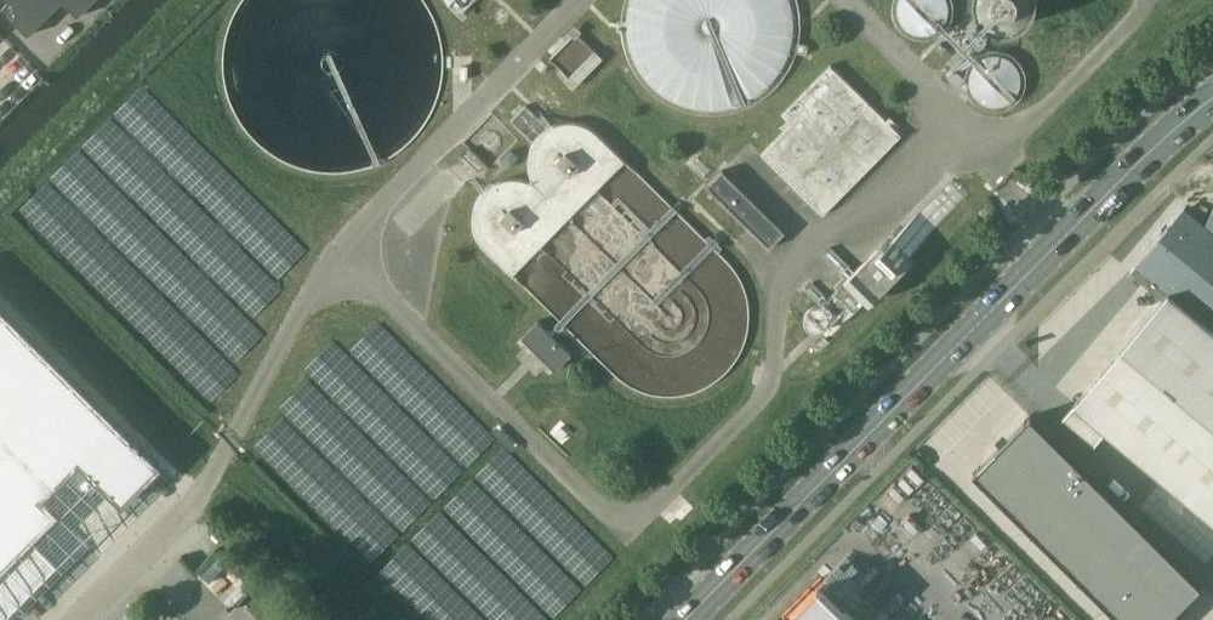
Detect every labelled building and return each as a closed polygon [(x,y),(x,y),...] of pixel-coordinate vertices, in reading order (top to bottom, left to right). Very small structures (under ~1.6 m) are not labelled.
[(62,1),(63,0),(11,0),(9,2),(8,1),(1,9),(28,35),(62,1)] [(94,0),(63,0),(62,1),(78,16),(94,0)] [(622,14),(626,55),(625,59),(669,102),(698,109),(748,104),(786,64),(789,54),(797,46),(793,0),(625,0),(622,14)] [(1005,7),(1006,0),(949,0),(948,1),(947,0),(894,0),(892,12),(911,31),(943,36),(955,47),(963,48),(1005,7)] [(575,85),(603,58),(578,32),(550,59),(575,85)] [(995,45),(961,72),(991,109),(1025,83),(995,45)] [(831,70),(784,116),(793,126),(764,158),(817,210),(893,131),(831,70)] [(723,170),(707,187),(769,248),(785,232),(723,170)] [(1206,223),(1204,226),(1184,208),(1130,271),(1163,299),(1075,403),(1212,520),(1212,209),(1206,223)] [(882,242),(845,279),(869,303),(906,266),(882,242)] [(0,310),(0,616),(52,564),(28,540),(69,498),(53,482),(73,461),(118,505),(157,465),(0,310)] [(538,321),(523,337),(557,369),(572,354),(538,321)] [(972,473),(1120,619),(1169,619),(1203,586),(1030,415),(972,473)] [(902,552),(949,595),(986,555),(939,512),(902,552)] [(818,582),(781,619),(857,619),(818,582)]
